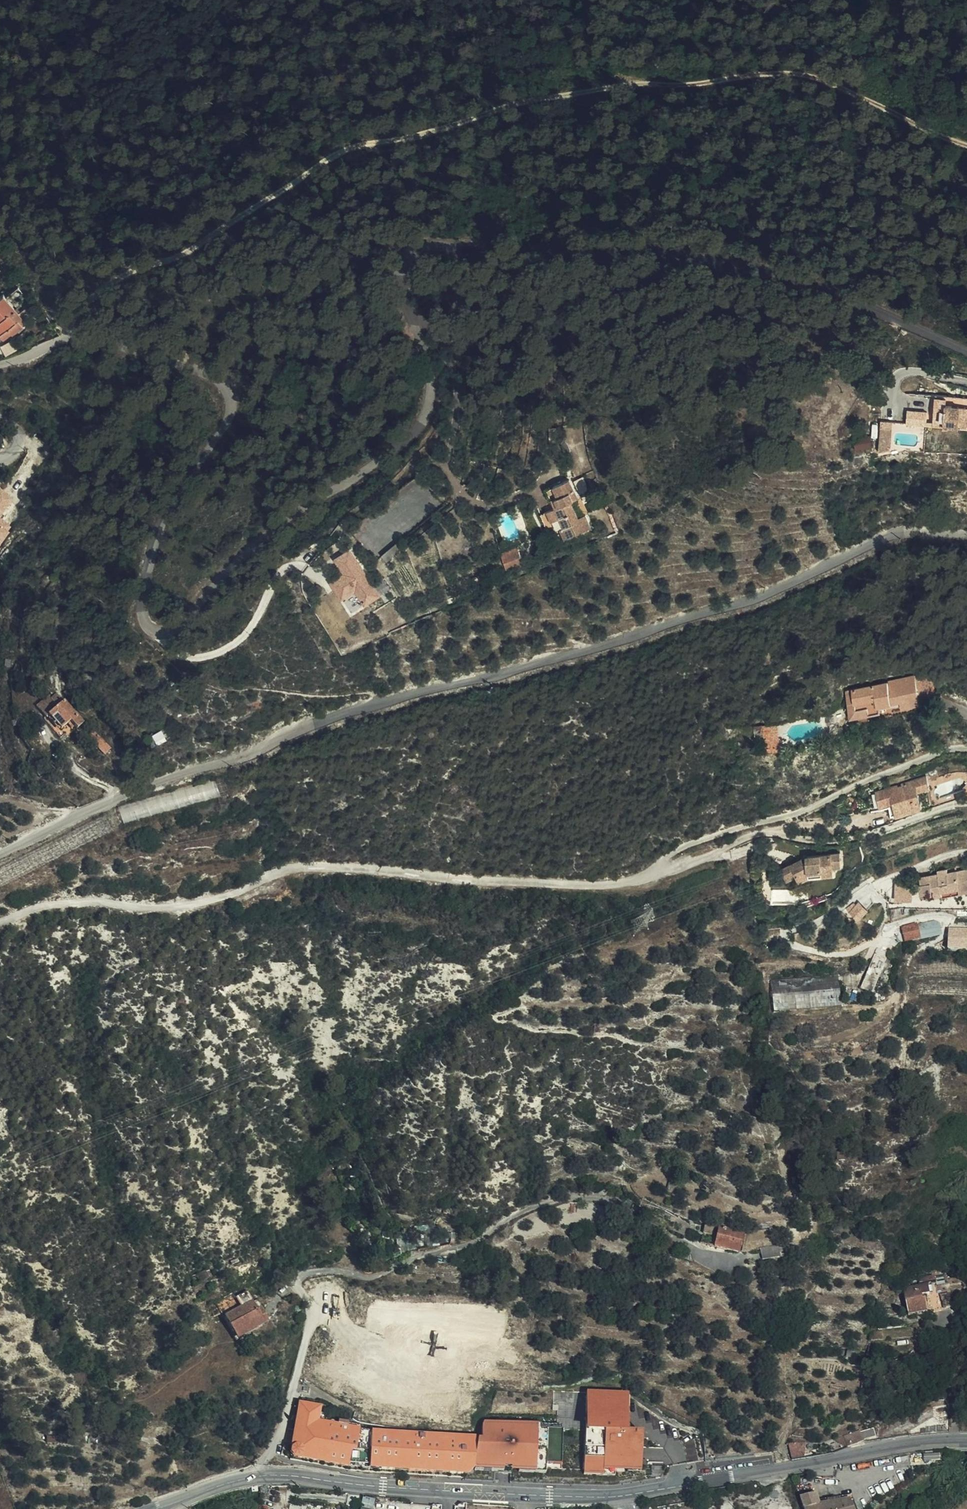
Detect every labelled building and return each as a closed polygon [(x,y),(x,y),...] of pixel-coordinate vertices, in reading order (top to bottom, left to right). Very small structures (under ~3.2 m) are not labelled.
[(0,293),(0,332),(8,326),(10,327),(21,319),(16,314),(20,311),(5,290),(0,293)] [(954,396),(955,391),(944,390),(940,416),(966,421),(966,398),(954,396)] [(933,415),(934,405),(915,402),(914,413),(933,415)] [(880,447),(891,447),(893,420),(881,419),(880,447)] [(872,437),(856,437),(857,447),(872,446),(872,437)] [(549,478),(531,485),(536,497),(539,504),(519,512),(529,534),(537,530),(541,529),(546,538),(570,527),(564,513),(557,516),(550,499),(557,496),(549,478)] [(536,497),(531,485),(525,487),(530,500),(536,497)] [(12,501),(0,492),(0,517),(12,501)] [(9,534),(8,533),(11,527),(0,519),(0,546),(9,534)] [(541,540),(546,538),(541,529),(537,530),(541,540)] [(331,579),(341,599),(358,591),(365,605),(380,597),(354,545),(334,555),(343,573),(331,579)] [(501,551),(508,566),(524,560),(518,545),(501,551)] [(918,698),(935,694),(931,676),(914,680),(918,698)] [(914,678),(846,693),(851,718),(870,714),(868,709),(878,706),(900,701),(902,709),(920,705),(918,698),(914,680),(914,678)] [(25,701),(35,710),(38,707),(52,719),(60,711),(69,718),(74,712),(46,687),(40,694),(35,689),(25,701)] [(762,727),(765,741),(780,739),(777,724),(762,727)] [(762,727),(753,729),(756,743),(765,741),(762,727)] [(23,745),(15,738),(9,743),(18,750),(23,745)] [(780,739),(765,741),(766,747),(775,749),(783,750),(780,739)] [(935,771),(929,775),(932,781),(939,777),(935,771)] [(878,793),(883,809),(890,807),(892,815),(921,806),(917,794),(916,792),(928,788),(925,778),(878,793)] [(856,801),(856,800),(854,798),(852,797),(849,798),(847,799),(845,802),(845,804),(847,807),(849,808),(852,808),(854,807),(856,806),(857,803),(856,801)] [(832,867),(841,867),(839,854),(807,858),(782,870),(787,880),(797,876),(800,882),(809,877),(810,877),(809,872),(822,871),(822,876),(833,875),(832,867)] [(844,866),(841,867),(832,867),(833,875),(822,876),(810,877),(809,877),(800,882),(808,898),(834,891),(844,882),(844,879),(852,870),(848,867),(844,866)] [(942,892),(960,888),(957,871),(956,868),(939,871),(939,874),(921,877),(922,884),(920,884),(922,895),(933,893),(934,895),(943,894),(942,892)] [(960,888),(961,893),(966,892),(966,869),(957,871),(960,888)] [(913,900),(913,883),(896,883),(896,901),(913,900)] [(936,921),(916,925),(919,939),(938,935),(936,921)] [(919,939),(916,925),(916,924),(903,927),(905,942),(919,939)] [(966,951),(966,929),(948,929),(948,951),(966,951)] [(872,995),(888,952),(878,948),(861,990),(872,995)] [(774,1014),(862,1005),(858,973),(771,981),(774,1014)] [(836,1162),(845,1162),(846,1154),(837,1154),(836,1162)] [(712,1236),(714,1227),(705,1225),(703,1234),(712,1236)] [(702,1236),(700,1244),(738,1253),(742,1235),(719,1229),(716,1240),(702,1236)] [(429,1248),(437,1246),(435,1234),(426,1236),(429,1248)] [(760,1249),(762,1261),(780,1257),(778,1246),(760,1249)] [(926,1276),(927,1285),(936,1283),(934,1275),(926,1276)] [(924,1314),(943,1309),(952,1307),(953,1307),(949,1294),(922,1301),(921,1296),(929,1294),(927,1285),(903,1289),(908,1316),(924,1314)] [(255,1310),(247,1293),(238,1298),(242,1306),(226,1315),(238,1338),(266,1322),(259,1308),(255,1310)] [(215,1316),(222,1313),(219,1307),(213,1309),(215,1316)] [(949,1374),(949,1389),(960,1388),(960,1374),(949,1374)] [(586,1390),(585,1474),(615,1474),(615,1469),(643,1470),(643,1431),(629,1431),(630,1391),(586,1390)] [(319,1407),(299,1404),(294,1433),(298,1433),(297,1441),(293,1440),(291,1450),(299,1451),(298,1459),(318,1462),(318,1459),(324,1460),(323,1463),(348,1468),(349,1464),(369,1465),(381,1466),(381,1470),(393,1471),(393,1466),(407,1467),(407,1471),(434,1473),(435,1469),(449,1470),(448,1474),(462,1475),(462,1470),(471,1471),(474,1467),(475,1440),(449,1438),(449,1440),(435,1439),(435,1437),(417,1436),(418,1437),(405,1436),(405,1435),(399,1435),(370,1433),(370,1432),(360,1430),(347,1428),(347,1423),(338,1421),(337,1426),(317,1423),(318,1418),(319,1407)] [(844,1437),(847,1446),(863,1440),(860,1431),(844,1437)] [(76,1444),(76,1436),(62,1438),(62,1444),(76,1444)] [(844,1437),(834,1440),(846,1446),(847,1446),(844,1437)] [(788,1447),(789,1461),(804,1458),(807,1446),(794,1447),(788,1447)] [(299,1451),(291,1450),(290,1454),(293,1458),(298,1459),(299,1451)] [(801,1499),(803,1506),(804,1508),(854,1508),(852,1501),(821,1505),(818,1501),(816,1495),(801,1499)] [(854,1496),(818,1501),(821,1505),(852,1501),(855,1500),(854,1496)]
